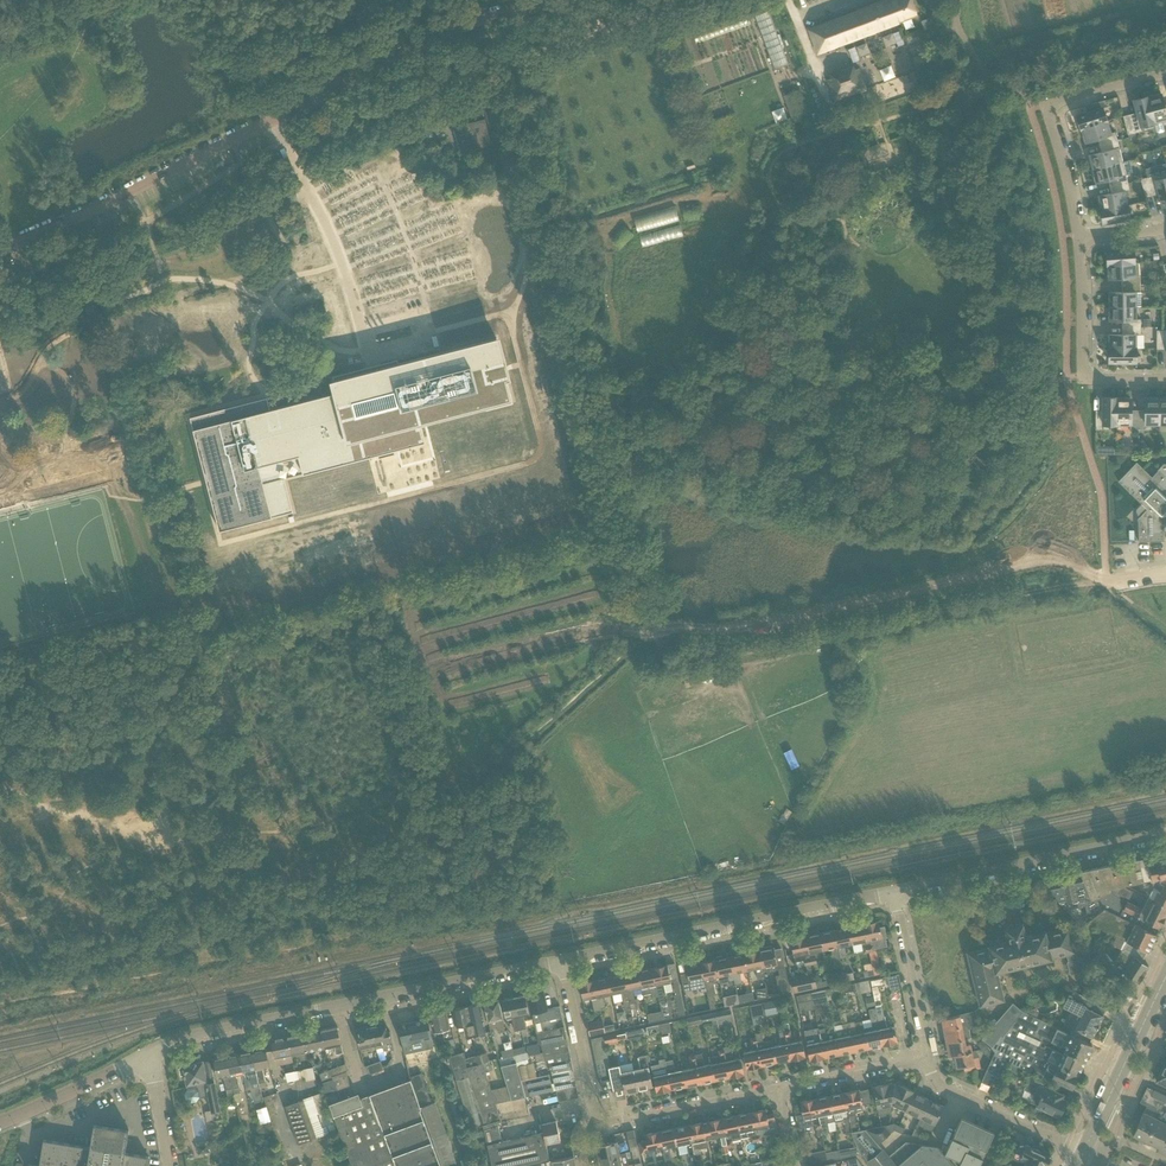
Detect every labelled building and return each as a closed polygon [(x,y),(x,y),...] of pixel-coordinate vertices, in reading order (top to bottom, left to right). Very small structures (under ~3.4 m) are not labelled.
[(818,53),(917,15),(911,0),(887,0),(809,30),(818,53)] [(774,70),(788,64),(768,10),(754,15),(774,70)] [(933,17),(921,22),(924,29),(936,25),(933,17)] [(852,42),(843,46),(851,64),(860,60),(852,42)] [(879,80),(905,70),(900,60),(874,70),(879,80)] [(828,80),(835,101),(866,90),(858,68),(828,80)] [(915,87),(922,84),(920,79),(921,79),(917,70),(909,73),(912,82),(913,82),(915,87)] [(724,89),(728,100),(739,96),(735,85),(724,89)] [(789,93),(783,96),(791,116),(802,112),(805,119),(809,118),(798,90),(789,93)] [(1147,96),(1154,122),(1157,132),(1159,133),(1163,131),(1165,130),(1163,125),(1165,125),(1165,108),(1161,94),(1157,95),(1157,94),(1147,96)] [(1138,115),(1131,117),(1135,133),(1143,131),(1142,125),(1154,122),(1147,96),(1134,100),(1138,115)] [(1076,116),(1081,129),(1106,121),(1102,108),(1107,106),(1105,100),(1090,104),(1092,111),(1076,116)] [(476,106),(469,108),(471,116),(478,114),(476,106)] [(503,107),(485,112),(488,123),(506,118),(503,107)] [(1135,133),(1131,117),(1124,119),(1128,135),(1135,133)] [(453,127),(460,153),(491,145),(485,119),(470,123),(463,125),(453,127)] [(1100,137),(1102,144),(1118,140),(1115,132),(1110,133),(1106,121),(1081,129),(1084,138),(1085,138),(1086,142),(1100,137)] [(436,135),(429,138),(433,146),(440,143),(436,135)] [(1090,159),(1092,169),(1123,161),(1119,148),(1120,148),(1118,140),(1102,144),(1104,151),(1090,155),(1091,159),(1090,159)] [(1111,179),(1112,186),(1128,182),(1126,174),(1132,173),(1129,160),(1123,161),(1092,169),(1094,178),(1096,178),(1097,182),(1111,179)] [(1152,193),(1159,191),(1163,206),(1165,206),(1165,173),(1156,176),(1155,175),(1148,177),(1152,193)] [(1145,195),(1152,193),(1148,177),(1141,179),(1145,195)] [(1099,200),(1100,209),(1127,205),(1125,192),(1130,191),(1128,182),(1112,186),(1114,193),(1099,195),(1100,199),(1099,200)] [(637,233),(678,220),(674,205),(633,218),(637,233)] [(1127,205),(1100,209),(1103,223),(1129,219),(1127,205)] [(1106,251),(1107,265),(1134,263),(1133,249),(1106,251)] [(1124,277),(1125,285),(1141,284),(1140,275),(1140,276),(1139,262),(1134,263),(1107,265),(1108,274),(1109,274),(1110,278),(1124,277)] [(1109,296),(1109,306),(1136,306),(1141,306),(1141,287),(1141,284),(1125,285),(1125,292),(1110,292),(1110,296),(1109,296)] [(1125,320),(1125,327),(1141,327),(1141,319),(1136,319),(1136,306),(1109,306),(1109,316),(1110,316),(1110,320),(1125,320)] [(1109,338),(1109,348),(1136,348),(1136,335),(1141,335),(1141,327),(1125,327),(1125,334),(1110,334),(1110,338),(1109,338)] [(263,399),(189,419),(219,531),(293,512),(285,479),(421,444),(416,426),(512,401),(496,339),(334,381),(337,393),(266,411),(263,399)] [(1136,348),(1109,348),(1109,362),(1141,362),(1141,356),(1136,356),(1136,348)] [(1109,424),(1117,424),(1117,397),(1103,397),(1103,413),(1096,413),(1096,429),(1109,429),(1109,424)] [(1130,429),(1138,429),(1138,413),(1131,413),(1131,398),(1127,398),(1127,397),(1117,397),(1117,424),(1130,424),(1130,429)] [(1151,424),(1159,424),(1159,397),(1149,397),(1149,398),(1145,398),(1145,413),(1138,413),(1138,429),(1151,429),(1151,424)] [(150,458),(130,462),(134,480),(153,476),(150,458)] [(1164,464),(1151,476),(1137,462),(1136,463),(1119,481),(1119,480),(1118,481),(1142,504),(1137,509),(1137,511),(1137,513),(1140,517),(1138,518),(1139,541),(1140,537),(1164,537),(1164,541),(1164,515),(1163,513),(1165,510),(1165,464),(1164,464)] [(1089,869),(1080,871),(1082,878),(1090,902),(1093,900),(1110,892),(1110,891),(1109,889),(1123,886),(1144,881),(1141,866),(1140,866),(1140,864),(1141,864),(1140,861),(1134,863),(1133,860),(1089,869)] [(1148,896),(1165,905),(1165,860),(1141,866),(1144,881),(1151,880),(1153,887),(1148,896)] [(1049,885),(1047,885),(1059,902),(1061,903),(1063,903),(1065,902),(1066,907),(1070,909),(1085,906),(1086,913),(1090,912),(1089,909),(1094,908),(1098,905),(1093,900),(1090,902),(1082,878),(1075,880),(1061,882),(1049,885)] [(1123,886),(1109,889),(1110,891),(1110,892),(1127,903),(1127,902),(1127,901),(1128,901),(1133,891),(1123,886)] [(1103,910),(1088,922),(1117,936),(1147,951),(1156,934),(1133,922),(1120,915),(1127,903),(1110,892),(1093,900),(1098,905),(1103,910)] [(1120,915),(1133,922),(1156,934),(1165,915),(1165,905),(1148,896),(1142,908),(1128,901),(1127,901),(1127,902),(1127,903),(1120,915)] [(870,922),(863,924),(869,952),(876,951),(876,948),(887,946),(885,937),(886,937),(884,927),(880,928),(878,921),(876,921),(876,918),(869,919),(870,922)] [(863,924),(849,927),(852,944),(864,942),(865,946),(862,947),(863,953),(869,952),(863,924)] [(968,953),(980,1005),(1003,1000),(996,971),(1068,953),(1070,961),(1067,962),(1070,973),(1092,968),(1086,945),(1074,948),(1069,928),(1045,934),(1045,932),(1032,935),(1032,934),(1029,934),(1028,929),(1023,930),(1022,925),(1018,926),(1010,928),(1009,928),(1005,929),(1007,935),(1002,936),(1003,941),(1001,941),(1001,943),(989,946),(989,948),(968,953)] [(849,927),(834,930),(840,957),(840,958),(846,957),(844,946),(846,946),(852,944),(849,927)] [(834,930),(820,933),(823,950),(831,949),(834,966),(841,964),(840,958),(840,957),(834,930)] [(820,933),(805,936),(811,963),(811,964),(817,963),(815,957),(816,957),(815,952),(823,950),(820,933)] [(798,937),(798,935),(792,936),(792,939),(790,939),(793,951),(795,961),(804,959),(805,965),(811,964),(811,963),(805,936),(798,937)] [(1144,957),(1147,951),(1117,936),(1113,944),(1122,949),(1115,960),(1126,967),(1123,972),(1138,984),(1149,967),(1142,961),(1144,957)] [(766,949),(759,950),(765,978),(771,977),(770,972),(769,971),(769,967),(777,965),(778,969),(779,974),(775,975),(778,988),(779,995),(790,993),(787,975),(784,963),(781,948),(774,950),(774,947),(772,948),(771,945),(765,947),(766,949)] [(759,950),(744,953),(748,971),(756,969),(758,980),(759,980),(763,979),(765,978),(759,950)] [(744,953),(730,957),(735,984),(741,983),(742,983),(740,972),(748,971),(744,953)] [(717,959),(715,960),(719,977),(720,982),(721,982),(722,982),(727,982),(728,980),(729,980),(730,986),(735,984),(730,957),(722,958),(722,956),(716,957),(717,959)] [(878,958),(871,959),(873,969),(874,975),(881,973),(878,958)] [(715,960),(701,963),(706,991),(710,1009),(716,1008),(712,994),(715,993),(713,983),(715,983),(720,982),(719,977),(715,960)] [(674,963),(653,968),(658,996),(661,1011),(662,1011),(663,1020),(672,1018),(667,993),(665,994),(663,983),(671,982),(673,981),(677,980),(676,975),(674,963)] [(687,973),(680,974),(684,991),(700,988),(701,992),(706,991),(701,963),(686,966),(687,973)] [(653,968),(638,971),(642,988),(643,995),(652,993),(653,997),(658,996),(653,968)] [(873,969),(863,971),(864,977),(874,975),(873,969)] [(638,971),(623,974),(629,1002),(630,1007),(631,1009),(631,1012),(633,1017),(638,1016),(636,1008),(639,1007),(637,998),(635,999),(633,989),(642,988),(638,971)] [(853,972),(843,974),(844,982),(854,979),(853,972)] [(791,978),(794,992),(816,988),(815,983),(813,973),(791,978)] [(623,974),(609,977),(612,994),(614,1002),(623,1000),(624,1003),(625,1009),(626,1013),(631,1012),(631,1009),(630,1007),(629,1002),(623,974)] [(888,976),(890,989),(902,987),(899,974),(888,976)] [(609,977),(594,980),(600,1008),(606,1006),(604,1000),(602,1001),(601,996),(612,994),(609,977)] [(882,978),(871,980),(876,1006),(881,1005),(877,985),(883,984),(882,978)] [(581,983),(579,983),(583,1000),(591,998),(594,1011),(601,1010),(600,1008),(594,980),(585,982),(585,979),(581,980),(581,983)] [(677,980),(673,981),(680,1016),(685,1015),(677,980)] [(870,980),(859,982),(861,993),(872,991),(870,980)] [(847,985),(840,986),(842,994),(856,990),(855,983),(847,985)] [(549,1005),(556,1004),(554,987),(547,988),(549,1005)] [(758,989),(756,992),(757,1000),(768,997),(766,988),(758,989)] [(822,990),(811,993),(812,1000),(813,1005),(824,1002),(822,990)] [(543,991),(528,994),(536,1032),(538,1032),(544,1030),(542,1021),(557,1018),(557,1015),(561,1014),(560,1006),(546,1009),(543,991)] [(1063,1006),(1063,1007),(1076,1013),(1079,1014),(1073,1027),(1093,1037),(1103,1015),(1102,1015),(1106,1009),(1090,999),(1079,993),(1076,991),(1075,991),(1072,996),(1069,994),(1066,999),(1063,1006)] [(747,993),(737,995),(739,1003),(748,1002),(747,993)] [(811,993),(796,996),(798,1003),(812,1000),(811,993)] [(525,994),(514,996),(520,1029),(521,1029),(522,1036),(528,1035),(526,1028),(524,1015),(529,1014),(528,1006),(525,994)] [(737,994),(730,996),(732,1005),(739,1003),(737,995),(737,994)] [(520,1029),(514,996),(502,999),(506,1018),(512,1017),(514,1030),(520,1029)] [(873,996),(865,997),(867,1008),(875,1007),(873,996)] [(489,1028),(496,1027),(498,1032),(505,1031),(499,1000),(484,1003),(489,1028)] [(770,1001),(763,1002),(763,1003),(766,1015),(766,1016),(772,1014),(770,1001)] [(480,1003),(466,1006),(473,1037),(486,1034),(486,1032),(485,1029),(483,1022),(482,1015),(480,1003)] [(763,1003),(749,1006),(752,1018),(766,1015),(763,1003)] [(984,1037),(983,1038),(992,1046),(1009,1026),(1022,1012),(1013,1004),(984,1037)] [(466,1006),(453,1009),(456,1020),(457,1027),(458,1034),(465,1032),(466,1038),(473,1037),(466,1006)] [(882,1006),(876,1008),(884,1046),(898,1043),(894,1026),(887,1027),(882,1006)] [(873,1030),(865,1031),(869,1049),(884,1046),(878,1017),(876,1008),(875,1008),(869,1009),(870,1018),(873,1030)] [(1036,1008),(1024,1012),(1037,1018),(1038,1013),(1036,1008)] [(730,1009),(716,1012),(717,1018),(723,1017),(723,1020),(732,1018),(730,1009)] [(845,1009),(839,1010),(840,1013),(842,1024),(848,1023),(845,1009)] [(430,1014),(434,1032),(443,1030),(445,1040),(453,1038),(454,1038),(452,1028),(450,1028),(451,1029),(449,1030),(446,1011),(430,1014)] [(661,1011),(647,1014),(649,1023),(663,1020),(662,1011),(661,1011)] [(716,1012),(702,1015),(703,1021),(717,1018),(716,1012)] [(958,1015),(942,1019),(947,1042),(947,1043),(965,1039),(970,1037),(969,1029),(973,1028),(970,1012),(967,1013),(958,1015)] [(1022,1012),(1009,1026),(1033,1037),(1042,1041),(1085,1060),(1092,1044),(1066,1032),(1037,1018),(1024,1012),(1023,1012),(1022,1012)] [(697,1016),(686,1019),(688,1027),(699,1024),(697,1016)] [(427,1018),(398,1024),(401,1036),(402,1044),(404,1053),(433,1047),(430,1030),(427,1018)] [(588,1023),(590,1035),(605,1032),(604,1026),(603,1020),(588,1023)] [(853,1022),(848,1023),(854,1052),(869,1049),(865,1031),(857,1033),(854,1021),(853,1022)] [(669,1022),(658,1024),(660,1032),(660,1034),(669,1032),(671,1032),(669,1022)] [(380,1024),(372,1026),(376,1045),(376,1048),(378,1053),(391,1050),(389,1042),(392,1042),(390,1030),(387,1031),(386,1023),(380,1024)] [(823,1023),(818,1024),(819,1027),(819,1029),(819,1030),(825,1058),(840,1055),(835,1032),(826,1034),(824,1028),(823,1023)] [(843,1030),(835,1032),(840,1055),(854,1052),(848,1023),(842,1024),(843,1030)] [(658,1024),(646,1027),(648,1035),(660,1032),(658,1024)] [(337,1026),(320,1029),(324,1049),(334,1047),(336,1054),(343,1053),(340,1038),(337,1026)] [(359,1037),(357,1037),(359,1048),(365,1047),(366,1051),(376,1049),(376,1045),(372,1026),(358,1029),(359,1037)] [(538,1032),(536,1032),(539,1045),(541,1044),(567,1039),(565,1031),(564,1026),(553,1029),(544,1030),(538,1032)] [(1033,1037),(1009,1026),(992,1046),(991,1047),(995,1052),(981,1081),(996,1088),(1009,1060),(1020,1066),(1027,1052),(1033,1037)] [(643,1028),(626,1031),(626,1032),(627,1038),(627,1040),(645,1037),(643,1028)] [(815,1042),(807,1044),(808,1049),(810,1061),(825,1058),(819,1029),(818,1029),(818,1028),(812,1029),(815,1042)] [(320,1029),(304,1033),(308,1052),(324,1049),(320,1029)] [(790,1030),(785,1031),(791,1060),(805,1057),(803,1045),(802,1039),(790,1042),(789,1037),(792,1036),(790,1030)] [(781,1044),(773,1045),(776,1063),(791,1060),(785,1032),(785,1031),(779,1032),(780,1039),(781,1044)] [(304,1033),(287,1036),(291,1055),(308,1052),(304,1033)] [(617,1033),(604,1036),(605,1043),(618,1040),(618,1039),(617,1033)] [(761,1033),(755,1034),(756,1037),(762,1066),(776,1063),(773,1045),(772,1040),(763,1042),(761,1033)] [(291,1055),(287,1036),(271,1039),(275,1059),(277,1062),(291,1059),(290,1056),(291,1055)] [(603,1036),(591,1038),(593,1045),(605,1043),(604,1036),(603,1036)] [(762,1066),(756,1037),(749,1038),(751,1045),(753,1044),(754,1049),(743,1051),(747,1069),(762,1066)] [(1033,1037),(1027,1052),(1049,1062),(1077,1076),(1085,1060),(1042,1041),(1033,1037)] [(453,1038),(445,1040),(447,1047),(455,1045),(453,1038)] [(541,1044),(547,1067),(550,1067),(572,1062),(569,1046),(567,1039),(541,1044)] [(965,1039),(947,1043),(950,1056),(955,1055),(971,1051),(970,1045),(966,1045),(965,1039)] [(982,1039),(977,1044),(982,1050),(987,1046),(982,1039)] [(605,1043),(593,1045),(594,1052),(606,1049),(605,1043)] [(538,1045),(527,1048),(528,1055),(536,1054),(537,1053),(540,1053),(538,1045)] [(729,1046),(723,1047),(723,1049),(729,1077),(744,1074),(740,1057),(733,1058),(731,1047),(729,1046)] [(987,1046),(982,1050),(989,1058),(992,1051),(987,1046)] [(525,1047),(513,1050),(514,1055),(527,1052),(526,1048),(525,1047)] [(514,1055),(513,1050),(513,1048),(500,1051),(502,1058),(514,1055)] [(265,1049),(252,1051),(258,1083),(266,1082),(263,1069),(269,1067),(268,1060),(265,1049)] [(606,1049),(594,1052),(595,1058),(608,1056),(606,1049)] [(719,1055),(710,1057),(711,1063),(715,1080),(729,1077),(723,1049),(718,1050),(719,1055)] [(971,1051),(955,1055),(957,1067),(964,1066),(965,1071),(975,1069),(973,1058),(977,1057),(976,1050),(971,1051)] [(252,1051),(239,1054),(243,1073),(246,1089),(247,1093),(251,1092),(254,1102),(263,1100),(262,1097),(262,1095),(261,1094),(260,1088),(259,1087),(259,1086),(258,1083),(252,1051)] [(462,1052),(449,1056),(470,1123),(472,1129),(483,1125),(484,1130),(498,1125),(497,1122),(501,1122),(501,1120),(495,1103),(491,1089),(486,1072),(483,1063),(477,1064),(476,1064),(466,1067),(465,1058),(464,1059),(462,1052)] [(486,1052),(480,1054),(483,1063),(489,1061),(486,1052)] [(527,1052),(514,1055),(516,1062),(529,1059),(527,1052)] [(1020,1066),(1020,1067),(1035,1074),(1042,1077),(1046,1069),(1054,1072),(1051,1079),(1061,1083),(1071,1088),(1077,1076),(1027,1052),(1020,1066)] [(701,1053),(694,1055),(700,1083),(715,1080),(711,1063),(704,1064),(701,1053)] [(239,1054),(226,1057),(233,1088),(239,1087),(237,1074),(243,1073),(239,1054)] [(480,1054),(465,1058),(466,1067),(476,1064),(477,1064),(483,1063),(480,1054)] [(641,1068),(633,1069),(637,1090),(652,1087),(647,1062),(650,1061),(648,1055),(638,1057),(641,1068)] [(693,1067),(682,1069),(686,1086),(700,1083),(694,1055),(689,1056),(690,1062),(692,1062),(693,1067)] [(510,1056),(498,1059),(501,1067),(507,1086),(511,1099),(526,1096),(521,1081),(516,1063),(512,1064),(510,1056)] [(608,1056),(595,1058),(597,1065),(609,1062),(608,1056)] [(226,1057),(213,1059),(216,1071),(217,1078),(224,1076),(226,1089),(228,1099),(234,1098),(232,1088),(233,1088),(226,1057)] [(659,1064),(651,1066),(656,1092),(671,1089),(665,1061),(665,1059),(659,1060),(659,1064)] [(672,1059),(665,1061),(671,1089),(686,1086),(682,1069),(675,1070),(672,1059)] [(183,1067),(180,1067),(181,1074),(185,1074),(185,1075),(184,1075),(184,1078),(185,1078),(188,1089),(185,1093),(186,1099),(191,1103),(197,1101),(200,1097),(208,1095),(211,1107),(211,1106),(214,1120),(222,1118),(224,1118),(221,1104),(219,1104),(214,1078),(206,1079),(203,1061),(183,1065),(183,1067)] [(380,1061),(367,1066),(370,1074),(383,1070),(380,1061)] [(489,1061),(483,1063),(486,1072),(491,1070),(489,1061)] [(550,1067),(556,1090),(577,1085),(575,1077),(572,1062),(550,1067)] [(609,1062),(597,1065),(598,1071),(610,1069),(610,1067),(609,1062)] [(318,1073),(321,1080),(346,1071),(345,1063),(318,1073)] [(612,1075),(601,1078),(601,1080),(611,1078),(613,1088),(623,1085),(625,1092),(629,1091),(630,1093),(631,1093),(636,1093),(636,1091),(636,1090),(637,1090),(633,1069),(621,1072),(619,1065),(610,1067),(610,1069),(612,1075)] [(1156,1080),(1165,1085),(1165,1070),(1162,1068),(1156,1080)] [(304,1069),(295,1071),(296,1080),(305,1078),(304,1069)] [(601,1078),(612,1075),(610,1069),(598,1071),(599,1078),(601,1078)] [(295,1071),(285,1073),(287,1082),(296,1080),(295,1071)] [(329,1104),(352,1165),(440,1165),(420,1107),(432,1103),(421,1073),(410,1077),(410,1079),(360,1098),(358,1093),(341,1100),(329,1104)] [(549,1074),(534,1077),(539,1093),(553,1090),(549,1074)] [(1028,1079),(1023,1089),(1034,1094),(1030,1102),(1039,1107),(1039,1108),(1039,1109),(1045,1112),(1046,1111),(1047,1110),(1059,1116),(1068,1097),(1067,1096),(1067,1097),(1056,1092),(1042,1086),(1046,1079),(1042,1077),(1035,1074),(1034,1075),(1033,1075),(1031,1080),(1028,1079)] [(522,1081),(521,1081),(526,1096),(539,1093),(534,1077),(522,1080),(522,1081)] [(603,1090),(613,1088),(611,1078),(601,1080),(603,1090)] [(333,1079),(322,1084),(329,1104),(341,1100),(333,1079)] [(877,1108),(892,1105),(894,1083),(890,1084),(890,1083),(873,1087),(877,1108)] [(892,1105),(905,1111),(914,1092),(914,1091),(899,1084),(899,1085),(894,1083),(892,1105)] [(579,1097),(577,1086),(577,1085),(556,1090),(559,1101),(579,1097)] [(511,1099),(507,1086),(491,1089),(495,1103),(511,1099)] [(859,1090),(844,1093),(850,1122),(852,1131),(852,1132),(857,1131),(857,1130),(859,1127),(858,1122),(856,1122),(856,1120),(858,1120),(857,1115),(856,1116),(856,1112),(863,1111),(862,1104),(871,1102),(868,1089),(859,1091),(859,1090)] [(1151,1096),(1162,1102),(1165,1095),(1154,1090),(1151,1096)] [(920,1118),(928,1099),(914,1092),(905,1111),(920,1118)] [(322,1093),(299,1101),(299,1102),(306,1123),(311,1140),(336,1131),(322,1093)] [(844,1093),(830,1096),(835,1121),(843,1120),(844,1123),(846,1133),(851,1132),(852,1132),(852,1131),(850,1122),(844,1093)] [(830,1096),(815,1099),(821,1127),(820,1128),(822,1133),(828,1132),(826,1123),(835,1121),(830,1096)] [(816,1126),(816,1128),(820,1128),(821,1127),(815,1099),(800,1102),(803,1115),(804,1119),(812,1117),(814,1123),(815,1123),(816,1126)] [(928,1099),(920,1118),(935,1125),(944,1106),(928,1099)] [(285,1106),(298,1144),(311,1140),(306,1123),(299,1102),(285,1106)] [(270,1122),(266,1107),(256,1110),(260,1125),(270,1122)] [(773,1113),(767,1114),(766,1109),(751,1112),(757,1140),(757,1141),(761,1140),(762,1139),(761,1134),(758,1134),(757,1128),(776,1125),(773,1113)] [(751,1112),(736,1115),(741,1138),(749,1136),(750,1141),(757,1140),(751,1112)] [(1146,1141),(1159,1147),(1165,1133),(1165,1113),(1165,1112),(1161,1121),(1157,1119),(1146,1141)] [(1157,1119),(1143,1113),(1133,1135),(1146,1141),(1157,1119)] [(736,1115),(722,1118),(728,1150),(733,1149),(732,1140),(741,1138),(736,1115)] [(804,1119),(803,1115),(797,1116),(800,1129),(816,1126),(815,1123),(814,1123),(812,1117),(804,1119)] [(708,1130),(705,1130),(707,1139),(710,1138),(719,1136),(720,1142),(722,1154),(725,1153),(727,1163),(730,1162),(729,1158),(728,1150),(722,1118),(714,1120),(714,1118),(714,1117),(708,1118),(708,1119),(708,1121),(707,1121),(708,1130)] [(994,1131),(962,1117),(945,1154),(955,1165),(978,1165),(992,1136),(994,1131)] [(484,1130),(491,1165),(525,1165),(536,1164),(550,1161),(546,1143),(561,1140),(557,1123),(556,1121),(545,1123),(542,1124),(544,1132),(502,1141),(498,1125),(484,1130)] [(697,1123),(688,1125),(694,1154),(700,1153),(699,1149),(709,1147),(707,1139),(705,1130),(708,1130),(707,1121),(703,1122),(697,1123)] [(837,1130),(835,1121),(826,1123),(828,1132),(837,1130)] [(149,1157),(125,1153),(129,1130),(94,1124),(90,1147),(43,1140),(39,1165),(147,1165),(149,1157)] [(688,1125),(674,1128),(677,1145),(679,1155),(688,1153),(688,1155),(694,1154),(688,1125)] [(885,1125),(866,1129),(878,1144),(891,1133),(885,1125)] [(674,1128),(659,1131),(663,1148),(662,1148),(665,1160),(671,1159),(669,1147),(677,1145),(674,1128)] [(851,1132),(857,1147),(860,1153),(862,1156),(863,1155),(867,1161),(872,1165),(897,1165),(889,1156),(878,1144),(866,1129),(857,1131),(852,1132),(851,1132)] [(626,1131),(613,1134),(614,1141),(627,1138),(626,1131)] [(642,1153),(663,1148),(659,1131),(645,1134),(646,1141),(640,1142),(642,1153)] [(1017,1132),(1014,1139),(1021,1142),(1023,1143),(1026,1136),(1017,1132)] [(1159,1147),(1157,1151),(1165,1155),(1165,1133),(1159,1147)] [(635,1137),(628,1138),(630,1151),(632,1151),(638,1150),(637,1142),(635,1137)] [(229,1139),(222,1141),(224,1150),(231,1148),(229,1139)] [(595,1145),(598,1158),(620,1154),(617,1141),(595,1145)] [(906,1142),(900,1147),(908,1156),(922,1144),(906,1142)] [(1016,1152),(1046,1165),(1047,1165),(1051,1156),(1050,1155),(1051,1154),(1050,1153),(1050,1152),(1043,1149),(1042,1151),(1023,1143),(1021,1142),(1016,1152)] [(897,1165),(955,1165),(945,1154),(938,1147),(922,1144),(908,1156),(903,1161),(897,1165)] [(207,1146),(197,1148),(198,1155),(209,1154),(207,1146)] [(857,1147),(835,1152),(836,1158),(860,1153),(857,1147)] [(900,1147),(895,1152),(903,1161),(908,1156),(900,1147)] [(825,1150),(808,1153),(811,1164),(827,1161),(826,1160),(825,1152),(825,1150)] [(831,1151),(825,1152),(826,1160),(829,1160),(836,1158),(835,1152),(835,1150),(831,1151)] [(895,1152),(889,1156),(897,1165),(903,1161),(895,1152)] [(1016,1152),(1013,1158),(1024,1163),(1023,1165),(1046,1165),(1016,1152)] [(600,1165),(623,1165),(620,1154),(598,1158),(600,1165)] [(553,1165),(576,1165),(574,1156),(552,1160),(553,1165)] [(783,1157),(761,1162),(762,1165),(785,1165),(783,1157)] [(250,1160),(253,1165),(259,1165),(255,1158),(250,1160)]
